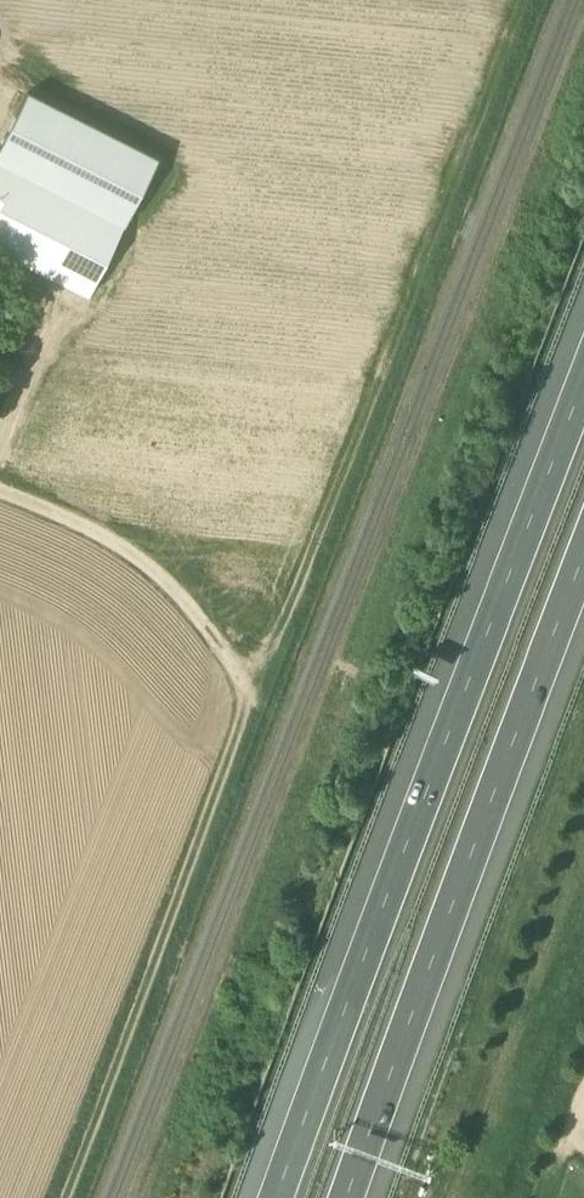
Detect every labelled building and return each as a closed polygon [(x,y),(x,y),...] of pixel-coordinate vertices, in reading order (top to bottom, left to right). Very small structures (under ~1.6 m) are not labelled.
[(88,295),(158,156),(27,92),(0,147),(0,251),(88,295)]
